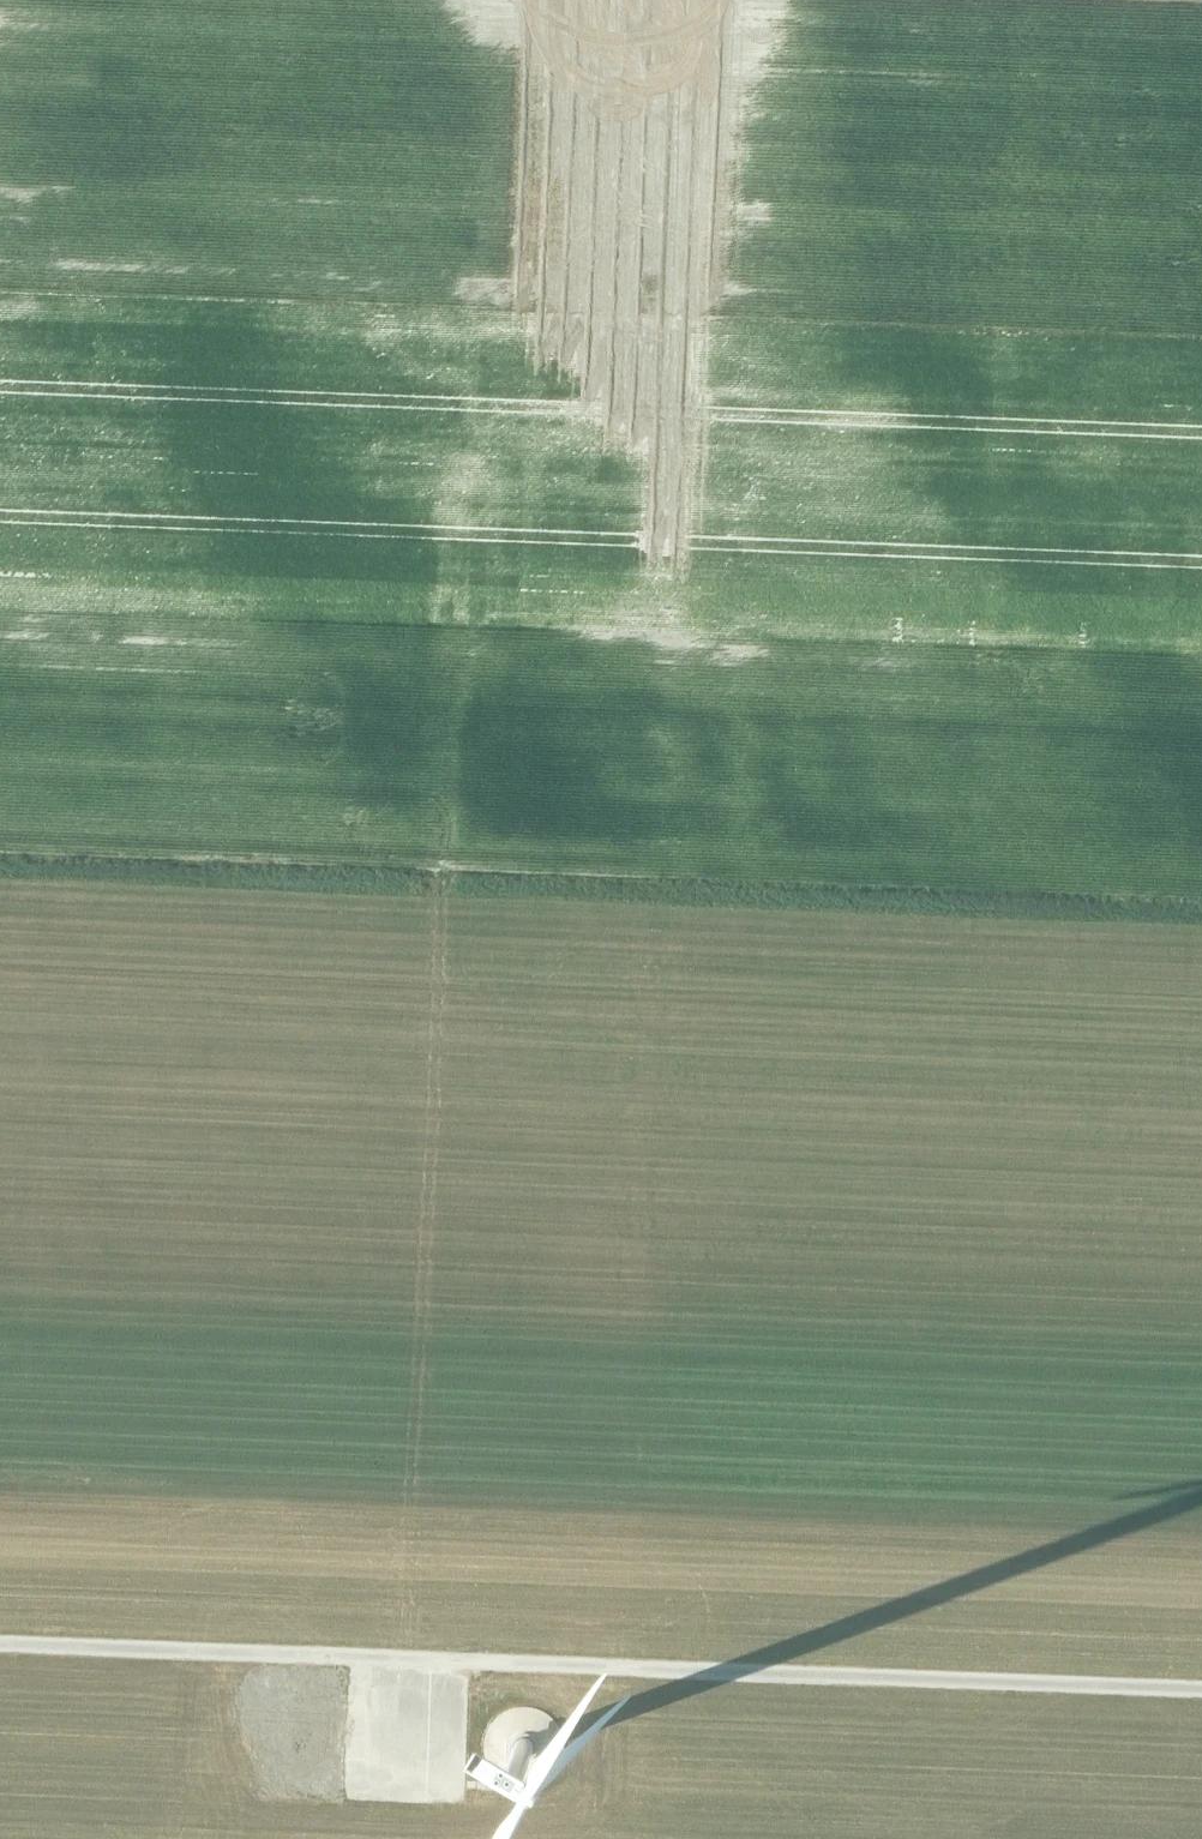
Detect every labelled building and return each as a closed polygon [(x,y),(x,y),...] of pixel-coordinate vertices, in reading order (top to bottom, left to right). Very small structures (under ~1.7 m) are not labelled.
[(511,1743),(511,1744),(511,1745),(511,1746),(511,1748),(511,1749),(512,1750),(513,1751),(513,1752),(514,1753),(515,1754),(516,1755),(517,1756),(518,1756),(519,1757),(520,1757),(521,1758),(522,1758),(524,1758),(525,1758),(526,1758),(527,1758),(529,1758),(530,1757),(531,1757),(532,1756),(533,1756),(534,1755),(535,1754),(536,1753),(537,1752),(537,1751),(538,1750),(538,1749),(539,1748),(539,1746),(539,1745),(539,1744),(539,1743),(539,1741),(539,1740),(539,1739),(538,1738),(537,1737),(537,1736),(536,1735),(535,1734),(534,1733),(533,1732),(532,1731),(531,1731),(530,1730),(529,1730),(527,1730),(526,1730),(525,1729),(524,1730),(522,1730),(521,1730),(520,1730),(519,1731),(518,1731),(517,1732),(516,1733),(515,1734),(514,1735),(513,1736),(513,1737),(512,1738),(511,1739),(511,1740),(511,1741),(511,1743)]
